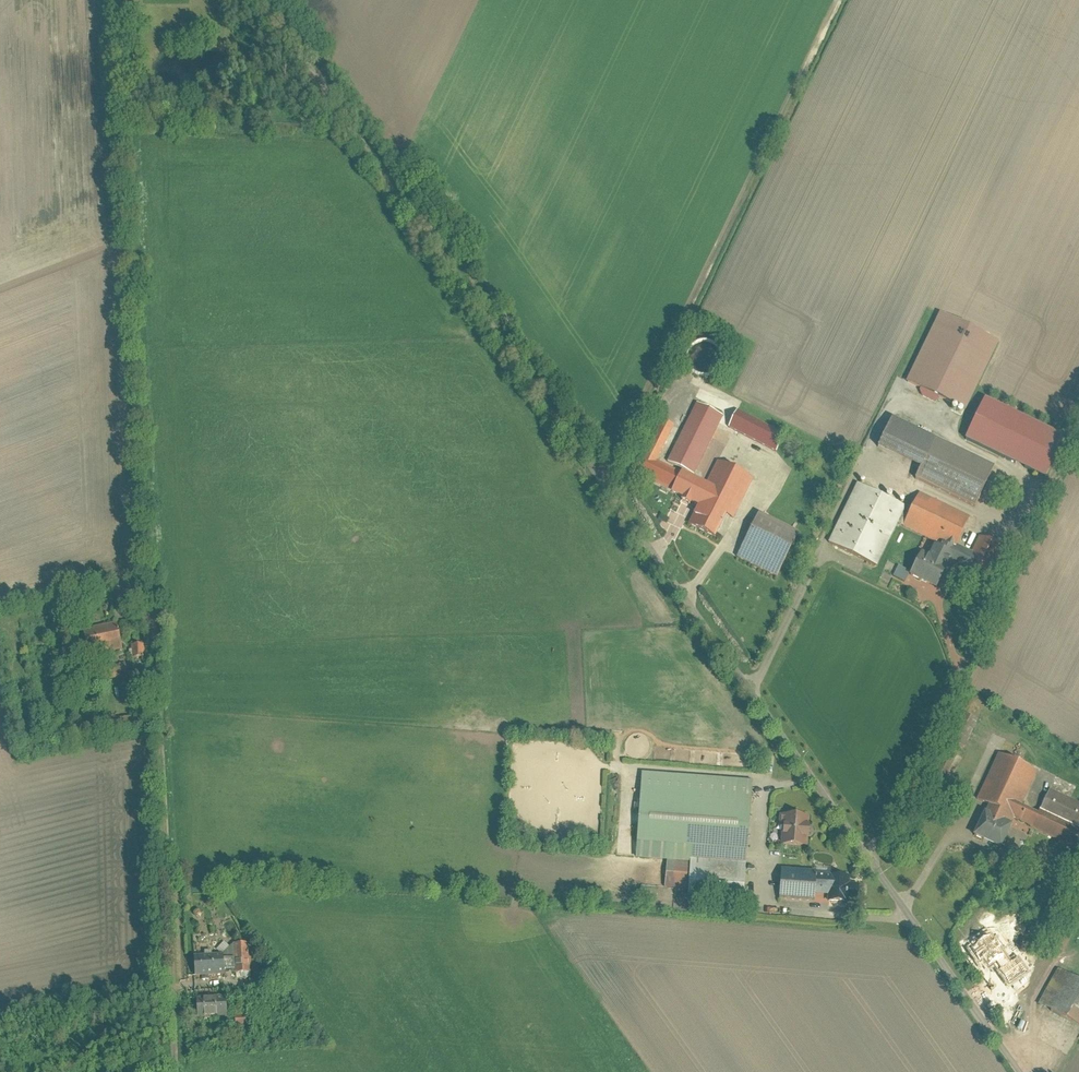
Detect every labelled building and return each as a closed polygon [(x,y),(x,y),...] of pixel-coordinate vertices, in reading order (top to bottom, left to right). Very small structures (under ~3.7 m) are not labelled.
[(998,342),(938,314),(906,383),(966,411),(998,342)] [(1057,438),(982,400),(963,438),(1039,475),(1057,438)] [(722,417),(694,404),(665,464),(693,477),(722,417)] [(779,432),(736,411),(727,428),(770,449),(779,432)] [(931,440),(888,419),(874,448),(916,469),(931,440)] [(642,456),(656,463),(673,427),(659,420),(642,456)] [(913,476),(974,506),(992,470),(931,440),(916,469),(913,476)] [(633,473),(669,491),(678,473),(656,463),(642,456),(633,473)] [(751,478),(716,461),(704,486),(695,506),(684,527),(710,539),(723,514),(732,518),(751,478)] [(704,486),(678,473),(669,491),(668,493),(677,497),(675,501),(684,506),(686,501),(695,506),(704,486)] [(902,508),(855,485),(826,543),(873,566),(902,508)] [(969,518),(918,494),(904,525),(935,539),(955,548),(956,546),(969,518)] [(796,534),(755,514),(734,559),(774,578),(796,534)] [(979,574),(993,543),(980,537),(972,553),(965,568),(979,574)] [(955,548),(935,539),(931,548),(929,547),(925,557),(917,553),(906,575),(936,589),(949,560),(955,548)] [(949,560),(965,568),(972,553),(956,546),(955,548),(949,560)] [(120,624),(96,628),(101,654),(125,650),(120,624)] [(146,645),(135,645),(135,659),(147,658),(146,645)] [(1035,772),(998,755),(976,803),(986,807),(1010,818),(1014,819),(1018,809),(1035,772)] [(750,780),(639,771),(634,840),(687,844),(686,859),(665,857),(663,886),(684,888),(684,896),(740,901),(750,780)] [(1035,816),(1078,835),(1078,834),(1078,805),(1046,790),(1035,816)] [(1010,818),(986,807),(982,814),(980,814),(969,838),(998,851),(1009,827),(1006,826),(1010,818)] [(1035,816),(1018,809),(1014,819),(1073,846),(1078,835),(1035,816)] [(806,816),(780,815),(779,847),(805,848),(806,816)] [(810,872),(777,870),(775,899),(808,902),(810,888),(810,876),(810,872)] [(846,879),(810,876),(810,888),(825,889),(824,902),(853,904),(854,888),(846,888),(846,879)] [(1012,962),(990,935),(968,952),(983,972),(992,965),(1010,986),(1027,973),(1016,959),(1012,962)] [(254,974),(253,944),(238,945),(238,961),(239,974),(254,974)] [(226,957),(199,957),(199,975),(227,975),(226,962),(226,957)] [(239,974),(238,961),(226,962),(227,975),(239,974)] [(282,970),(268,971),(268,978),(268,984),(282,984),(282,970)] [(1058,970),(1038,1005),(1078,1029),(1078,983),(1058,970)] [(231,1003),(206,1004),(206,1020),(231,1019),(231,1003)] [(253,1016),(239,1017),(240,1029),(254,1029),(253,1016)]
